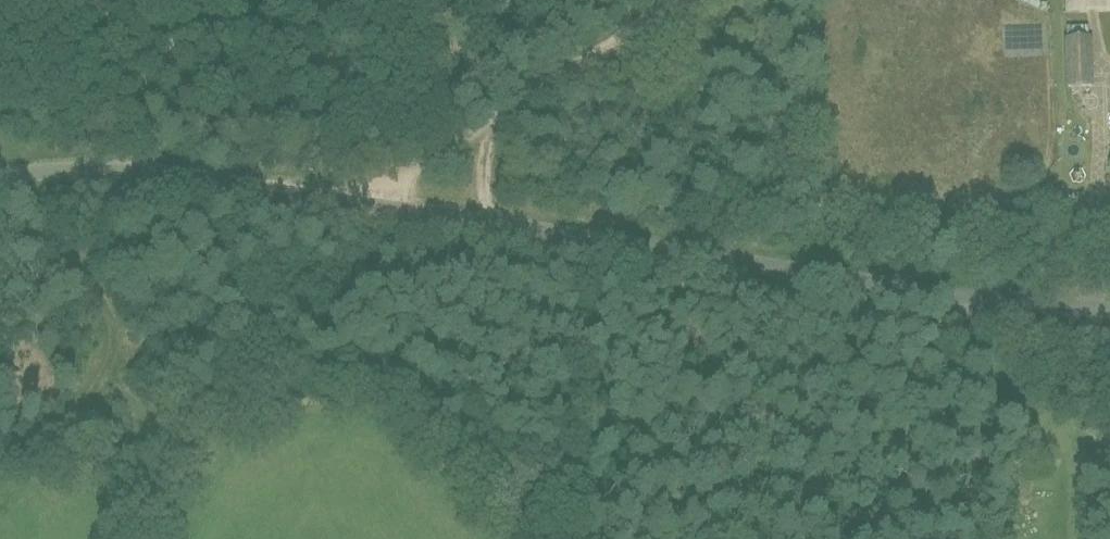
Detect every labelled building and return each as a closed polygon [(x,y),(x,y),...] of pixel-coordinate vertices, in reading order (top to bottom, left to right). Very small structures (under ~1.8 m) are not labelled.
[(1066,13),(1109,11),(1109,0),(1066,0),(1066,13)] [(1066,87),(1095,87),(1094,37),(1065,38),(1066,87)] [(813,200),(813,209),(821,209),(821,200),(813,200)]
